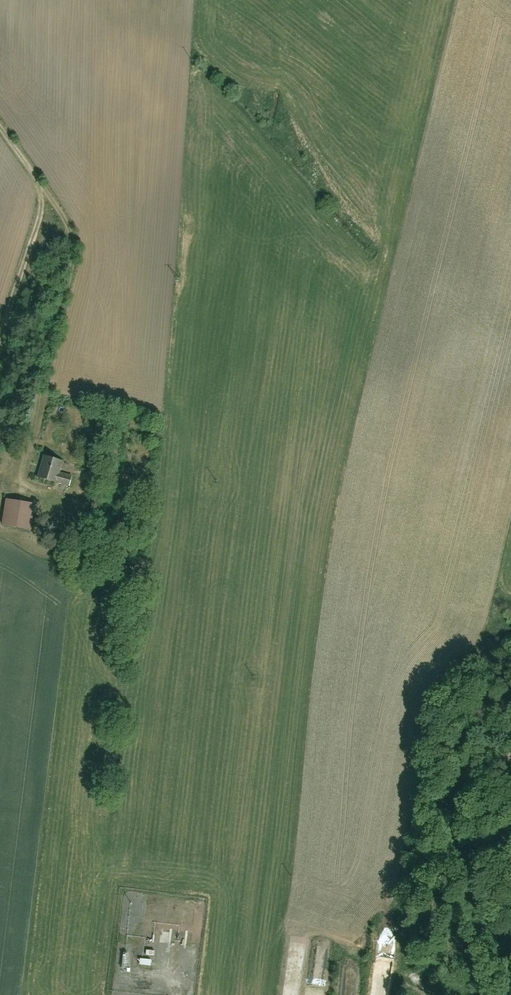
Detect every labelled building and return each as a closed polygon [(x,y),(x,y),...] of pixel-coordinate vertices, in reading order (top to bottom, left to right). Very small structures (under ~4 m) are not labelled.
[(43,457),(38,479),(56,483),(56,482),(81,488),(84,476),(59,470),(61,461),(43,457)] [(28,534),(32,507),(4,504),(0,530),(28,534)] [(153,946),(152,937),(143,937),(144,946),(153,946)]
